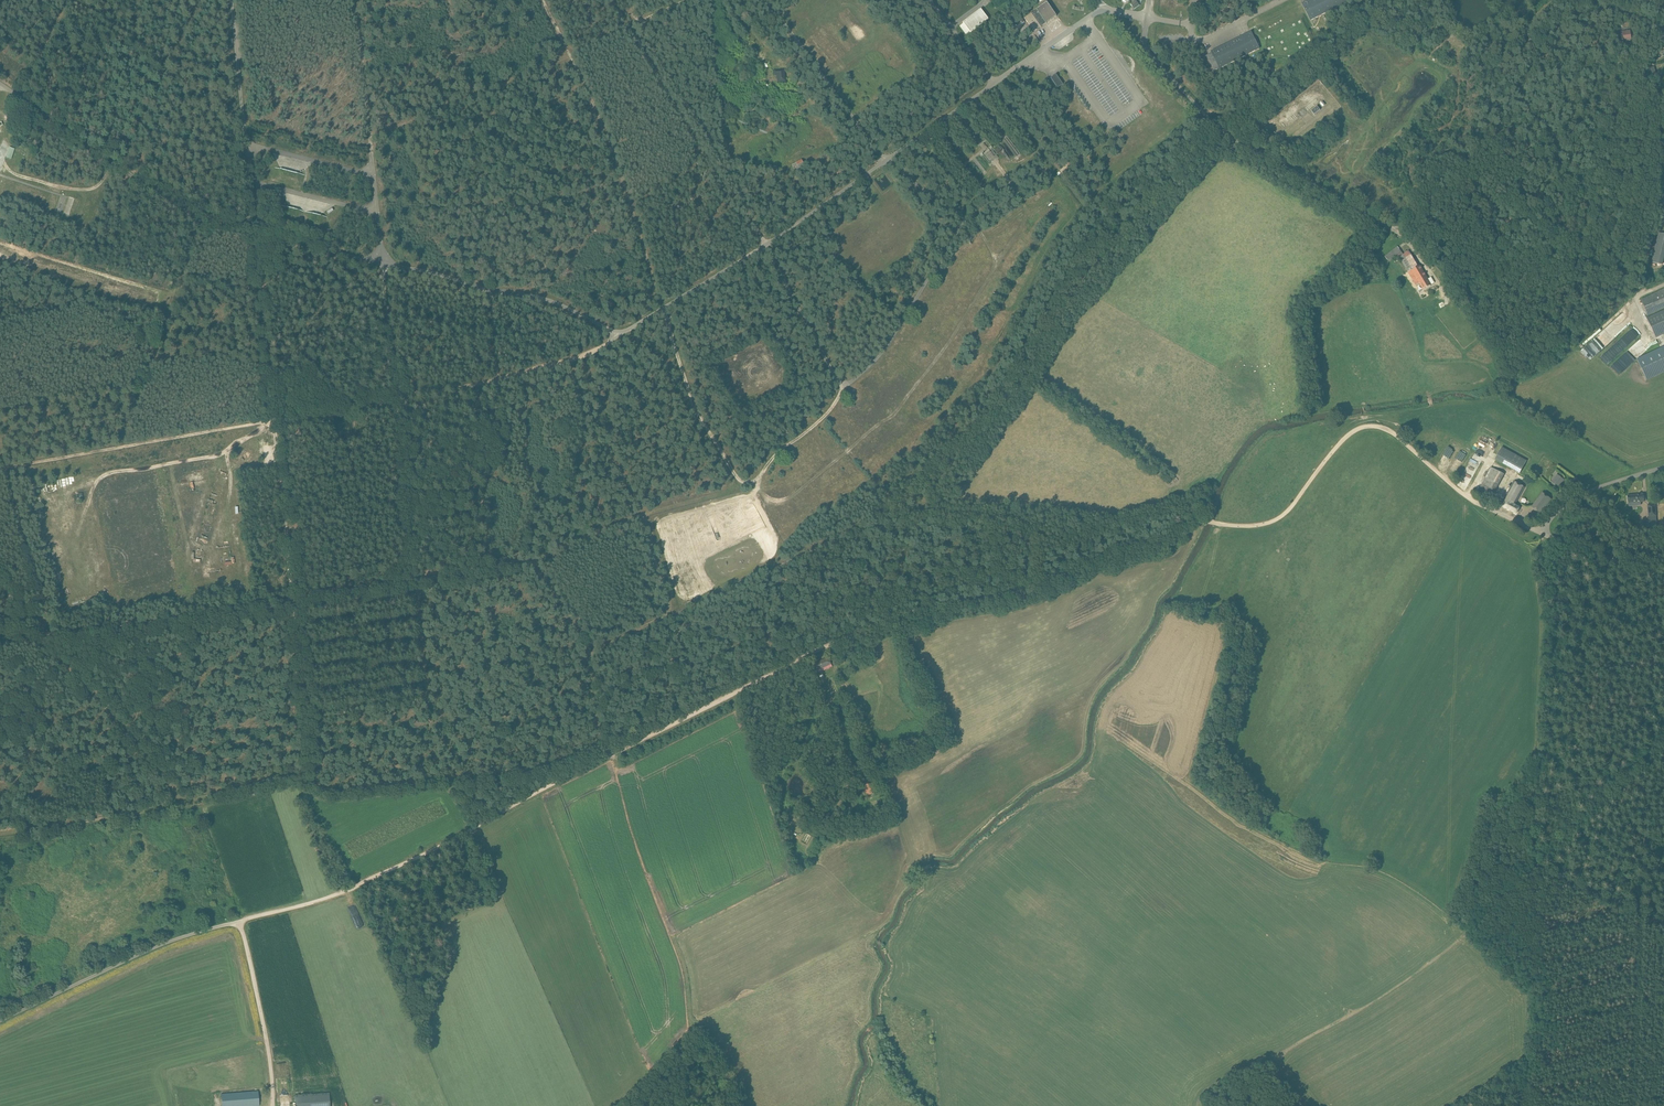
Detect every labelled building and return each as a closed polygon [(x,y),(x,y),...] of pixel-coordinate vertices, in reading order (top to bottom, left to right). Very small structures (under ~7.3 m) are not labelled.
[(1302,4),(1311,20),(1350,0),(1314,0),(1311,2),(1310,0),(1309,0),(1302,4)] [(1034,31),(1041,26),(1046,23),(1056,16),(1047,2),(1036,10),(1037,10),(1025,18),(1034,31)] [(988,19),(981,9),(963,22),(970,32),(988,19)] [(1624,41),(1633,40),(1632,30),(1623,31),(1624,41)] [(1211,51),(1212,53),(1213,55),(1211,55),(1210,54),(1204,57),(1211,72),(1219,68),(1220,69),(1260,49),(1252,31),(1244,35),(1245,36),(1242,38),(1241,36),(1211,51)] [(787,82),(786,69),(773,69),(774,75),(777,75),(777,82),(787,82)] [(1056,75),(1051,78),(1057,88),(1063,84),(1056,75)] [(1317,106),(1311,111),(1314,115),(1320,110),(1317,106)] [(12,159),(15,148),(9,147),(6,157),(12,159)] [(802,160),(792,165),(795,170),(805,165),(802,160)] [(297,210),(289,208),(287,216),(295,218),(297,210)] [(320,215),(312,213),(310,221),(318,223),(320,215)] [(1652,262),(1663,265),(1663,258),(1663,234),(1658,232),(1652,262)] [(1423,290),(1427,288),(1431,285),(1420,265),(1419,266),(1412,254),(1409,250),(1403,254),(1397,247),(1385,256),(1389,261),(1397,255),(1402,261),(1415,284),(1417,285),(1419,283),(1423,290)] [(1650,296),(1641,300),(1648,315),(1663,308),(1663,290),(1650,296)] [(1647,319),(1656,338),(1663,334),(1663,311),(1647,319)] [(1589,361),(1632,322),(1624,313),(1581,352),(1589,361)] [(1663,371),(1663,348),(1637,360),(1646,379),(1663,371)] [(1617,362),(1613,365),(1619,374),(1627,369),(1624,365),(1620,367),(1617,362)] [(1449,447),(1446,451),(1452,456),(1455,451),(1449,447)] [(1527,460),(1502,447),(1495,460),(1520,473),(1527,460)] [(1491,467),(1481,486),(1478,491),(1490,497),(1503,474),(1491,467)] [(1563,480),(1559,476),(1557,475),(1552,481),(1558,486),(1563,480)] [(1516,514),(1520,507),(1515,505),(1524,487),(1514,481),(1501,505),(1516,514)] [(1551,498),(1542,491),(1536,499),(1545,506),(1551,498)] [(1644,502),(1643,494),(1627,495),(1628,503),(1644,502)] [(1657,530),(1655,504),(1647,505),(1650,527),(1657,530)] [(814,664),(817,669),(818,670),(831,664),(828,657),(814,664)] [(871,781),(864,784),(869,795),(876,792),(871,781)] [(259,1105),(258,1091),(221,1094),(222,1105),(255,1105),(259,1105)] [(329,1093),(295,1096),(296,1105),(330,1105),(329,1093)]
